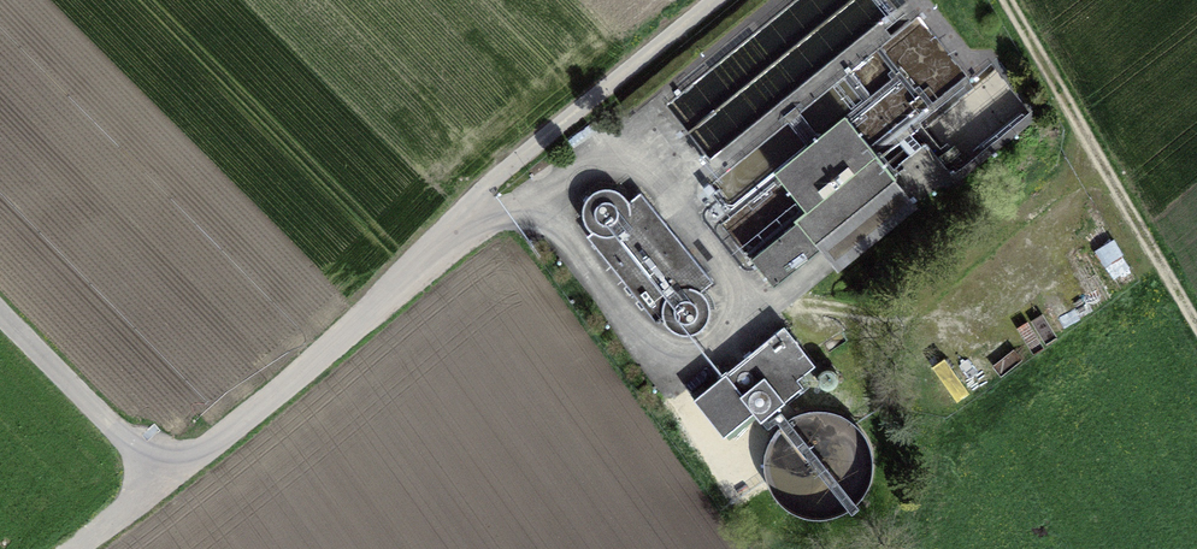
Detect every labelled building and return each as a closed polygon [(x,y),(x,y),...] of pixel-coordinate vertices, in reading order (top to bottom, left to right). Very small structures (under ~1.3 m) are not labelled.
[(816,243),(896,179),(845,114),(774,172),(807,210),(796,219),(797,221),(751,258),(774,286),(820,249),(816,243)] [(586,225),(592,232),(602,236),(613,236),(622,231),(629,223),(631,212),(629,202),(621,192),(609,188),(596,190),(587,198),(583,207),(583,216),(586,225)] [(602,236),(592,232),(587,236),(659,325),(663,321),(661,310),(663,299),(670,291),(680,286),(691,286),(701,291),(713,281),(641,192),(629,202),(631,212),(629,223),(622,231),(613,236),(602,236)] [(661,310),(663,321),(670,329),(680,334),(691,334),(700,330),(708,321),(710,310),(708,299),(701,291),(691,286),(680,286),(670,291),(663,299),(661,310)] [(784,325),(693,398),(723,436),(754,411),(761,420),(803,385),(797,378),(815,363),(784,325)]
